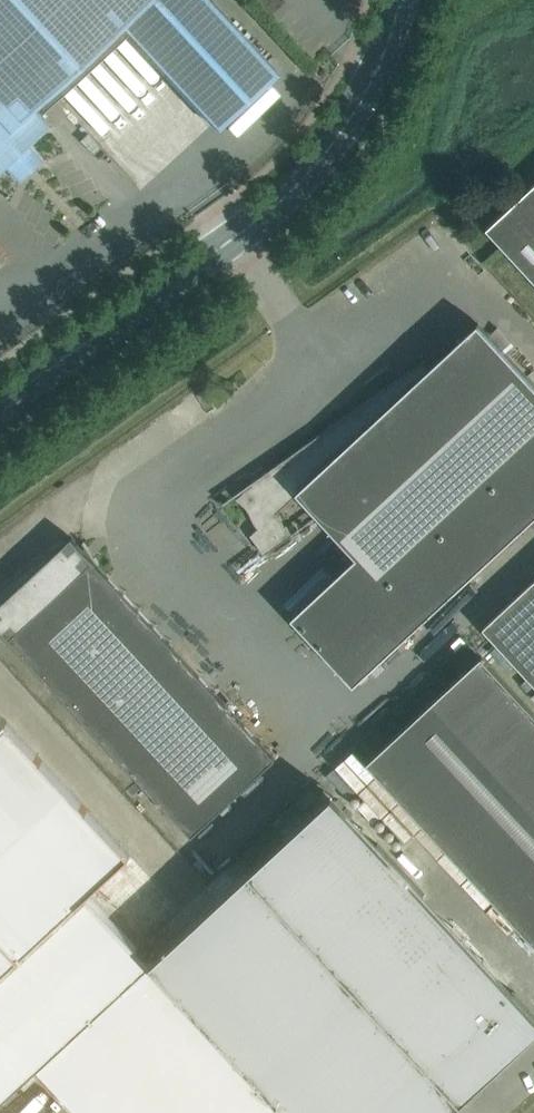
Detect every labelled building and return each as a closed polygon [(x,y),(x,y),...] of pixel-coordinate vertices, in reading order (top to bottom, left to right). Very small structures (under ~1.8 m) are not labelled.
[(5,166),(9,170),(15,174),(21,176),(26,175),(35,166),(38,161),(36,154),(33,148),(29,144),(51,124),(35,106),(122,25),(138,43),(218,128),(278,72),(213,0),(0,0),(0,171),(5,166)] [(487,229),(533,280),(533,185),(487,229)] [(493,340),(479,323),(417,375),(411,369),(252,482),(254,485),(247,495),(240,495),(238,502),(240,507),(248,508),(251,513),(254,520),(259,527),(251,534),(265,554),(293,534),(287,525),(286,525),(277,513),(299,493),(358,556),(293,616),(355,683),(533,517),(533,384),(493,340)] [(87,554),(72,537),(59,549),(57,546),(61,544),(60,542),(0,585),(0,626),(4,631),(193,834),(275,757),(87,554)] [(484,627),(533,682),(533,581),(484,627)] [(368,762),(533,941),(533,710),(483,655),(466,671),(368,762)] [(22,737),(0,713),(0,1103),(37,1069),(78,1112),(450,1112),(464,1099),(460,1094),(459,1096),(251,871),(152,962),(89,894),(130,856),(22,737)] [(251,871),(459,1096),(460,1094),(464,1099),(533,1035),(533,1012),(378,842),(334,794),(251,871)]
